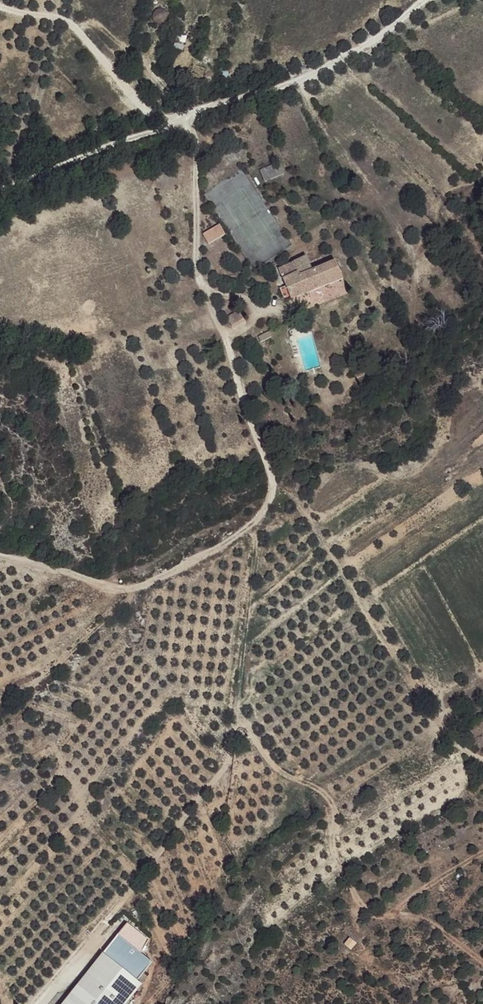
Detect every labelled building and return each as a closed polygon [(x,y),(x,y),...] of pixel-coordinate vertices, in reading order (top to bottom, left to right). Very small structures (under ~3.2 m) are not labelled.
[(207,244),(225,235),(219,224),(201,233),(207,244)] [(306,259),(279,272),(292,301),(342,278),(335,264),(314,273),(306,259)] [(239,313),(226,320),(231,328),(243,322),(239,313)] [(268,332),(258,338),(259,342),(271,337),(268,332)] [(129,924),(120,934),(124,940),(143,955),(150,940),(129,924)] [(124,940),(120,934),(105,956),(141,983),(146,975),(124,940)] [(352,941),(347,937),(342,944),(346,948),(352,941)] [(143,955),(124,940),(146,975),(155,963),(143,955)] [(105,956),(67,1003),(129,1003),(143,986),(141,983),(105,956)]
